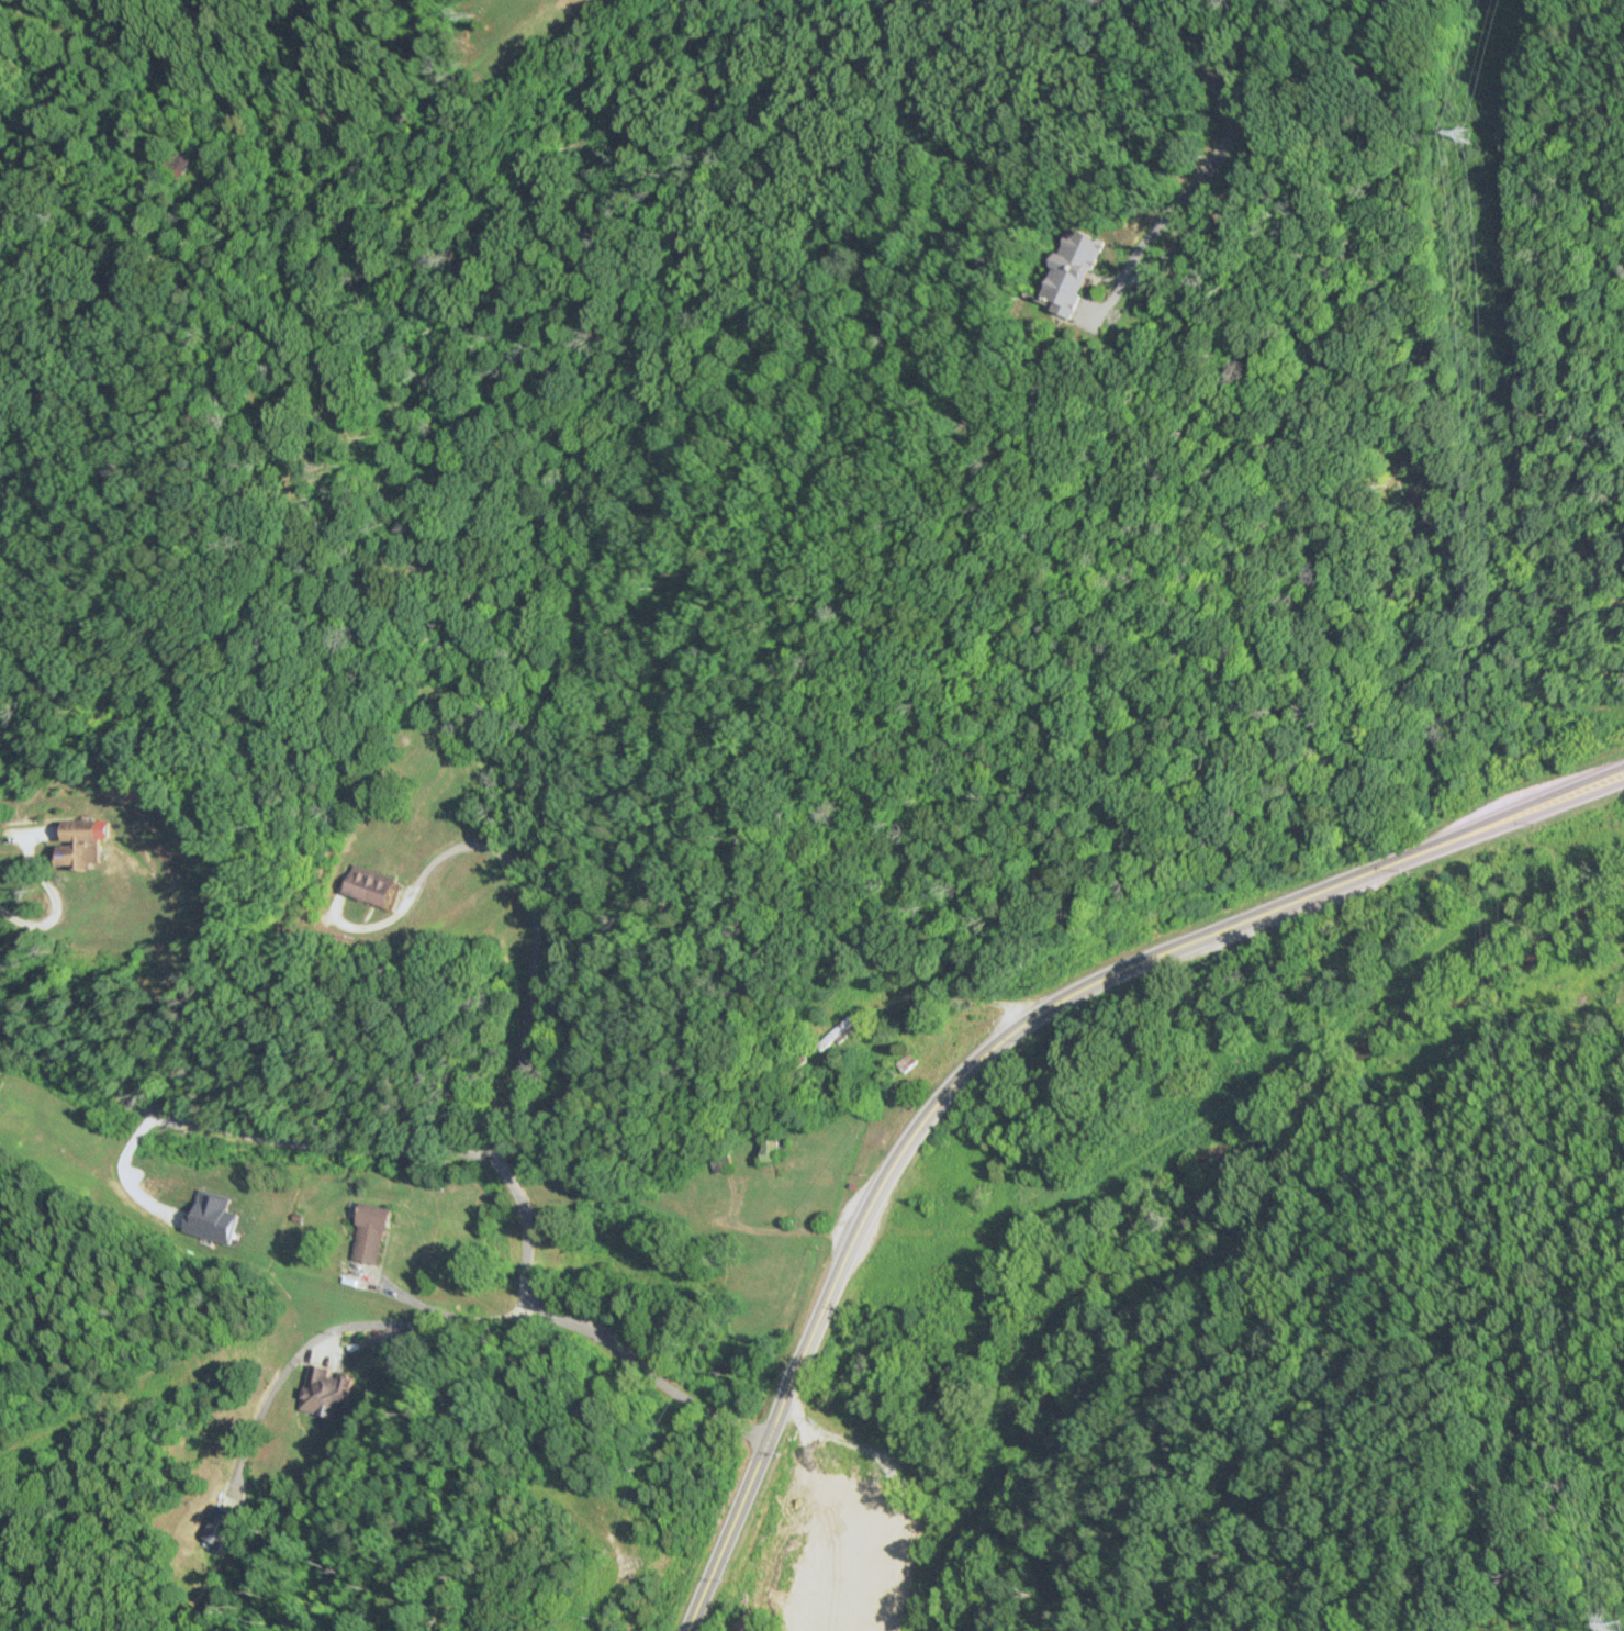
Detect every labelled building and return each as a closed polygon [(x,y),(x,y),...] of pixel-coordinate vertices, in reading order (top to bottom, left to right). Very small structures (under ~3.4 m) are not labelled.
[(161,164),(178,178),(192,160),(175,147),(161,164)] [(1042,297),(1054,302),(1051,309),(1073,317),(1102,238),(1069,226),(1042,297)] [(98,821),(63,821),(63,846),(56,846),(56,867),(98,866),(98,821)] [(387,907),(396,878),(351,864),(342,893),(387,907)] [(821,1041),(828,1048),(857,1022),(851,1014),(821,1041)] [(916,1061),(909,1053),(897,1065),(905,1072),(916,1061)] [(787,1156),(782,1139),(759,1145),(764,1163),(787,1156)] [(713,1160),(716,1173),(731,1169),(728,1157),(713,1160)] [(218,1208),(219,1202),(209,1199),(208,1205),(218,1208)] [(353,1260),(381,1265),(392,1209),(364,1203),(353,1260)] [(300,1412),(346,1422),(355,1377),(310,1367),(300,1412)] [(201,1544),(220,1553),(237,1514),(218,1506),(201,1544)]
